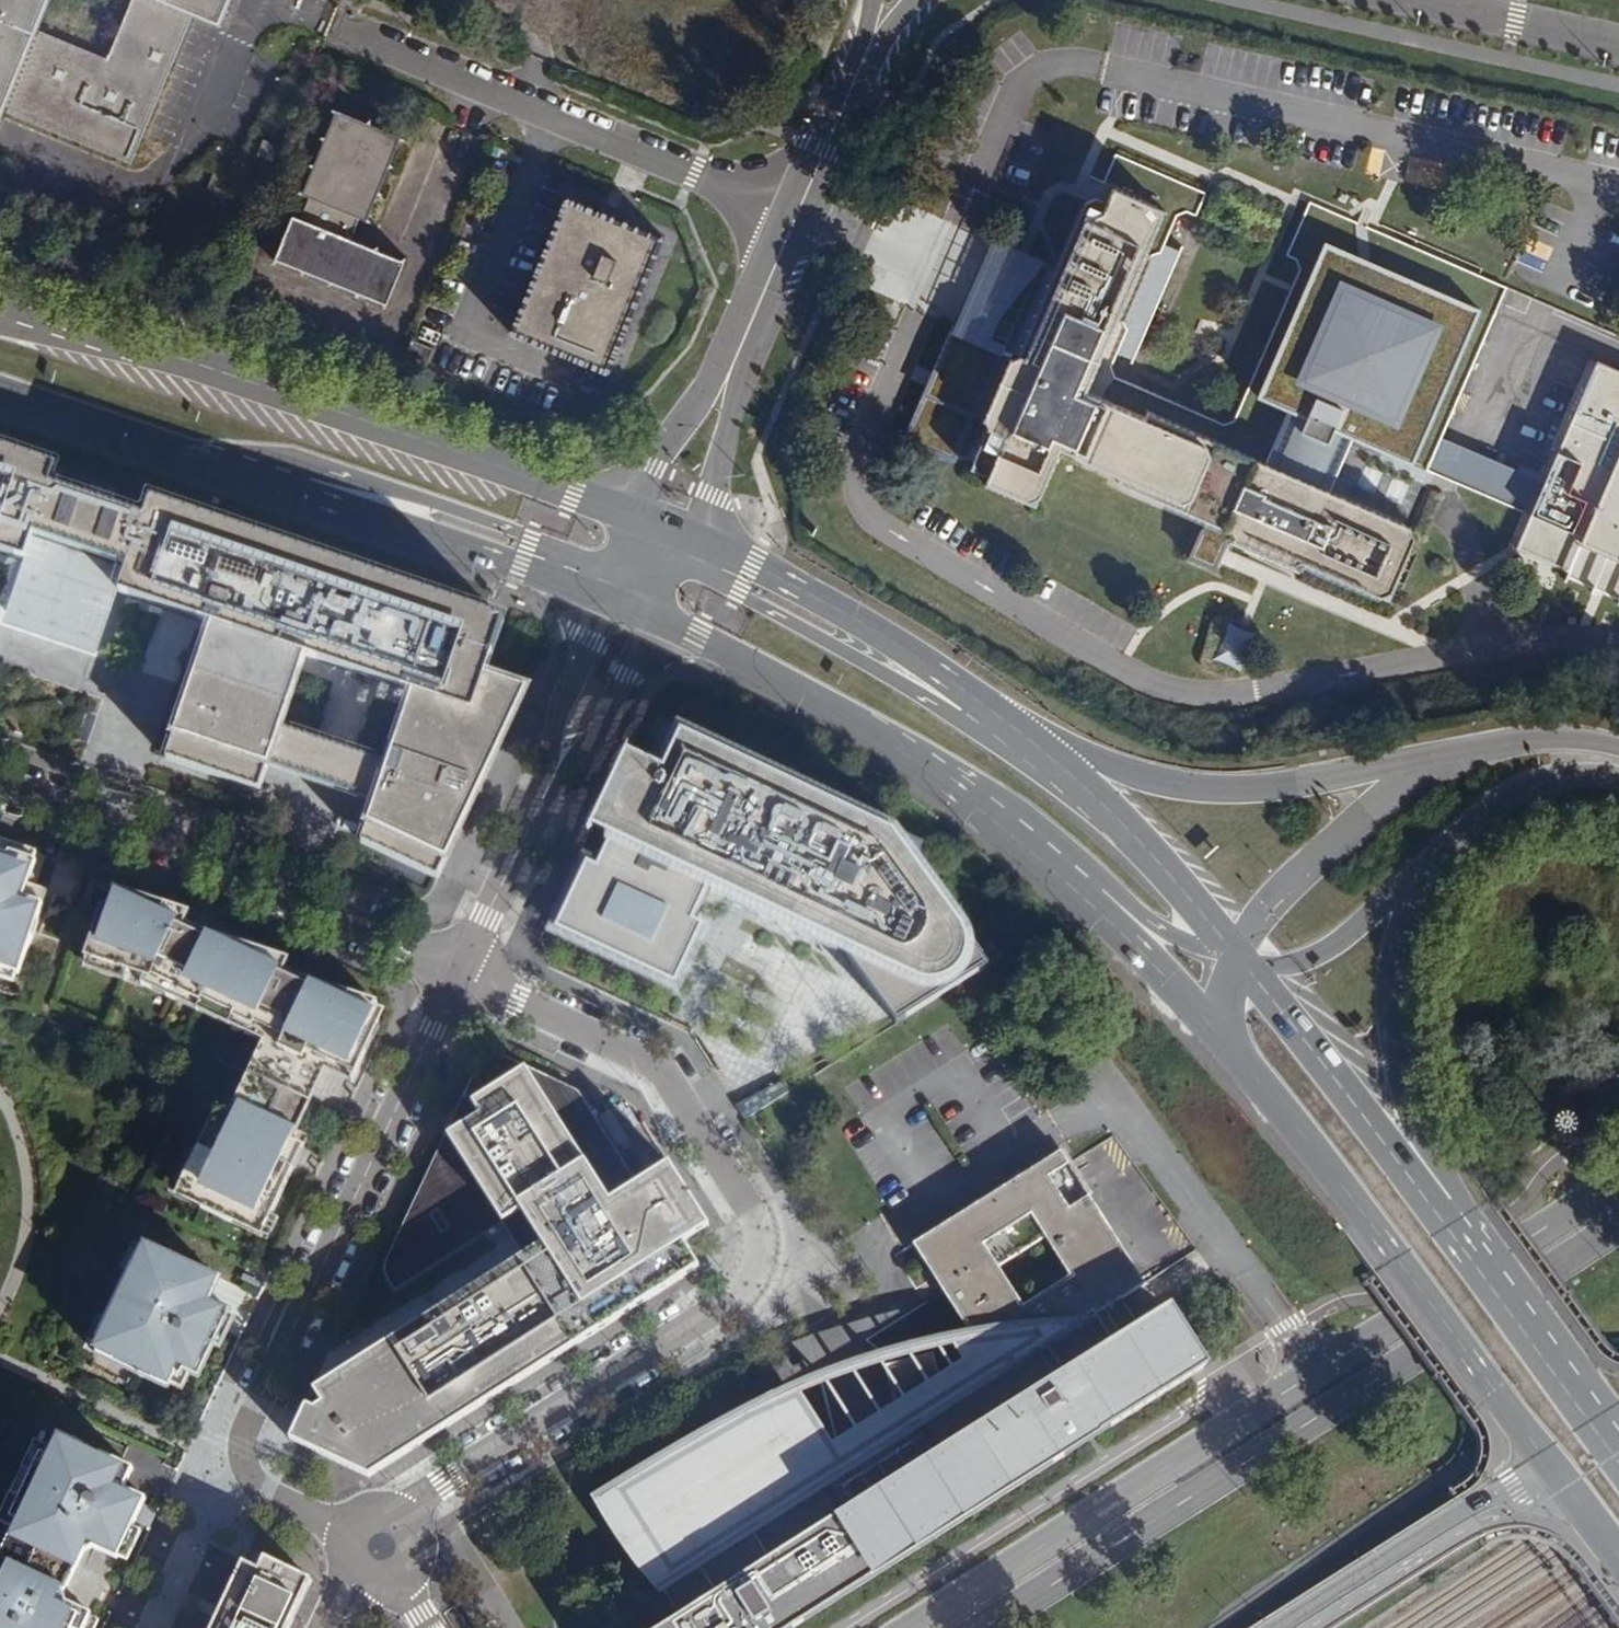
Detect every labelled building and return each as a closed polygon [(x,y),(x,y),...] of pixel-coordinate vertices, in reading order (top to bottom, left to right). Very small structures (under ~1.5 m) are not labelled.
[(4,109),(128,161),(189,15),(217,27),(228,0),(0,0),(0,119),(4,109)] [(400,138),(336,112),(302,195),(310,197),(301,218),(293,215),(275,259),(387,304),(405,262),(350,238),(359,218),(367,222),(400,138)] [(1082,202),(1040,300),(1028,326),(1017,352),(1010,356),(953,331),(926,396),(978,417),(983,429),(969,460),(973,470),(985,475),(981,485),(1027,505),(1037,500),(1058,451),(1117,476),(1114,486),(1228,533),(1231,545),(1289,570),(1301,565),(1379,598),(1389,595),(1415,534),(1409,525),(1328,492),(1352,439),(1410,463),(1478,308),(1323,242),(1255,398),(1288,412),(1265,464),(1143,412),(1140,419),(1082,393),(1116,318),(1121,319),(1148,257),(1156,252),(1171,215),(1183,210),(1193,214),(1203,190),(1115,153),(1101,182),(1113,187),(1106,202),(1096,198),(1082,202)] [(568,199),(515,331),(611,370),(664,238),(609,215),(568,199)] [(1478,308),(1410,463),(1425,469),(1505,285),(1307,199),(1284,253),(1294,257),(1299,269),(1232,422),(1224,425),(1114,378),(1112,363),(1125,332),(1121,319),(1116,318),(1082,393),(1140,419),(1143,412),(1265,464),(1288,412),(1255,398),(1323,242),(1478,308)] [(1028,326),(1040,300),(1021,292),(1010,318),(1028,326)] [(434,349),(410,340),(399,366),(423,376),(434,349)] [(1618,552),(1618,372),(1594,361),(1590,370),(1599,374),(1594,386),(1585,382),(1572,413),(1580,417),(1573,433),(1565,430),(1555,452),(1571,459),(1558,488),(1566,492),(1578,497),(1572,511),(1598,522),(1591,539),(1618,552)] [(1599,374),(1590,370),(1585,382),(1594,386),(1599,374)] [(1580,417),(1572,413),(1565,430),(1573,433),(1580,417)] [(0,449),(0,554),(31,565),(13,619),(94,646),(112,592),(211,626),(166,761),(259,792),(305,658),(412,694),(361,844),(437,879),(526,691),(484,676),(503,620),(0,449)] [(1572,511),(1578,497),(1566,492),(1556,515),(1584,527),(1576,545),(1618,563),(1618,552),(1591,539),(1598,522),(1572,511)] [(895,1025),(989,966),(893,835),(681,735),(664,772),(626,754),(591,830),(610,839),(597,867),(587,862),(556,929),(677,982),(704,921),(694,917),(709,882),(728,891),(725,897),(747,908),(750,902),(847,951),(844,955),(895,1025)] [(17,974),(41,903),(22,897),(27,881),(2,872),(9,852),(9,850),(0,847),(0,968),(17,974)] [(27,881),(34,861),(9,852),(2,872),(27,881)] [(370,1006),(362,1007),(199,930),(196,937),(182,930),(190,913),(111,886),(109,890),(113,891),(107,907),(101,906),(83,957),(123,970),(146,977),(143,984),(178,1001),(182,992),(268,1034),(264,1042),(264,1043),(295,1058),(292,1065),(319,1077),(322,1069),(326,1061),(356,1075),(377,1031),(375,1029),(379,1025),(380,1020),(379,1015),(376,1010),(370,1006)] [(196,937),(199,930),(185,924),(182,930),(196,937)] [(182,992),(178,1001),(264,1042),(268,1034),(182,992)] [(321,1079),(319,1077),(292,1065),(295,1058),(264,1043),(249,1073),(237,1102),(296,1131),(321,1079)] [(702,1216),(669,1163),(637,1183),(581,1096),(508,1058),(495,1057),(484,1061),(477,1068),(388,1257),(385,1264),(384,1272),(387,1280),(395,1291),(518,1216),(532,1238),(538,1248),(483,1283),(312,1390),(321,1403),(313,1408),(305,1404),(289,1439),(369,1477),(699,1267),(683,1242),(709,1226),(702,1216)] [(352,1083),(356,1075),(326,1061),(322,1069),(352,1083)] [(232,1112),(226,1110),(215,1133),(207,1130),(180,1189),(204,1201),(202,1208),(231,1222),(234,1215),(265,1230),(293,1169),(281,1163),(296,1131),(237,1102),(232,1112)] [(215,1133),(226,1110),(219,1106),(207,1130),(215,1133)] [(653,1627),(794,1627),(1217,1358),(1178,1295),(1161,1307),(1060,1149),(911,1242),(966,1329),(929,1334),(879,1347),(819,1368),(765,1391),(586,1495),(606,1530),(672,1615),(653,1627)] [(216,1276),(151,1245),(142,1264),(132,1259),(98,1331),(106,1334),(96,1354),(136,1373),(139,1367),(149,1371),(146,1377),(167,1387),(176,1367),(198,1377),(220,1329),(197,1318),(206,1299),(216,1276)] [(229,1310),(206,1299),(197,1318),(220,1329),(229,1310)] [(139,1367),(136,1373),(146,1377),(149,1371),(139,1367)] [(40,1453),(29,1476),(36,1479),(27,1499),(20,1496),(3,1533),(6,1534),(0,1547),(0,1627),(85,1627),(92,1615),(67,1603),(64,1596),(88,1546),(117,1559),(146,1498),(117,1485),(126,1465),(57,1433),(47,1456),(40,1453)] [(311,1580),(266,1559),(260,1571),(241,1562),(210,1627),(289,1627),(311,1580)]
